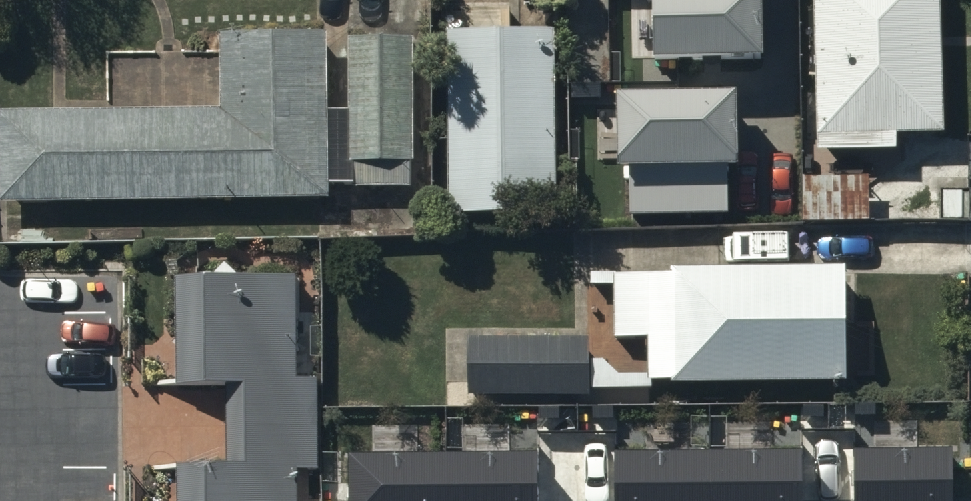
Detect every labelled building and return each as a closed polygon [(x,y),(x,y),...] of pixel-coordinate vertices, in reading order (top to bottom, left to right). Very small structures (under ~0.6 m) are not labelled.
[(656,67),(765,64),(764,0),(654,0),(656,67)] [(941,0),(819,0),(823,161),(899,159),(899,143),(945,142),(941,0)] [(0,117),(0,210),(324,210),(324,191),(411,191),(411,45),(350,45),(350,121),(331,121),(331,39),(223,39),(223,113),(0,117)] [(559,40),(448,39),(448,224),(559,223),(559,40)] [(737,98),(619,100),(620,175),(631,175),(730,173),(738,173),(737,98)] [(730,173),(631,175),(631,219),(731,218),(730,173)] [(850,278),(618,277),(618,347),(650,347),(650,388),(677,389),(677,393),(851,395),(851,376),(873,376),(873,323),(849,323),(850,278)] [(177,282),(179,394),(228,393),(230,470),(178,471),(179,500),(299,500),(299,477),(319,476),(317,387),(303,388),(301,281),(177,282)] [(591,347),(471,347),(471,406),(591,406),(591,347)] [(854,458),(854,500),(953,500),(953,459),(854,458)] [(543,460),(353,461),(353,500),(543,500),(543,460)] [(617,460),(617,500),(804,500),(804,460),(617,460)]
